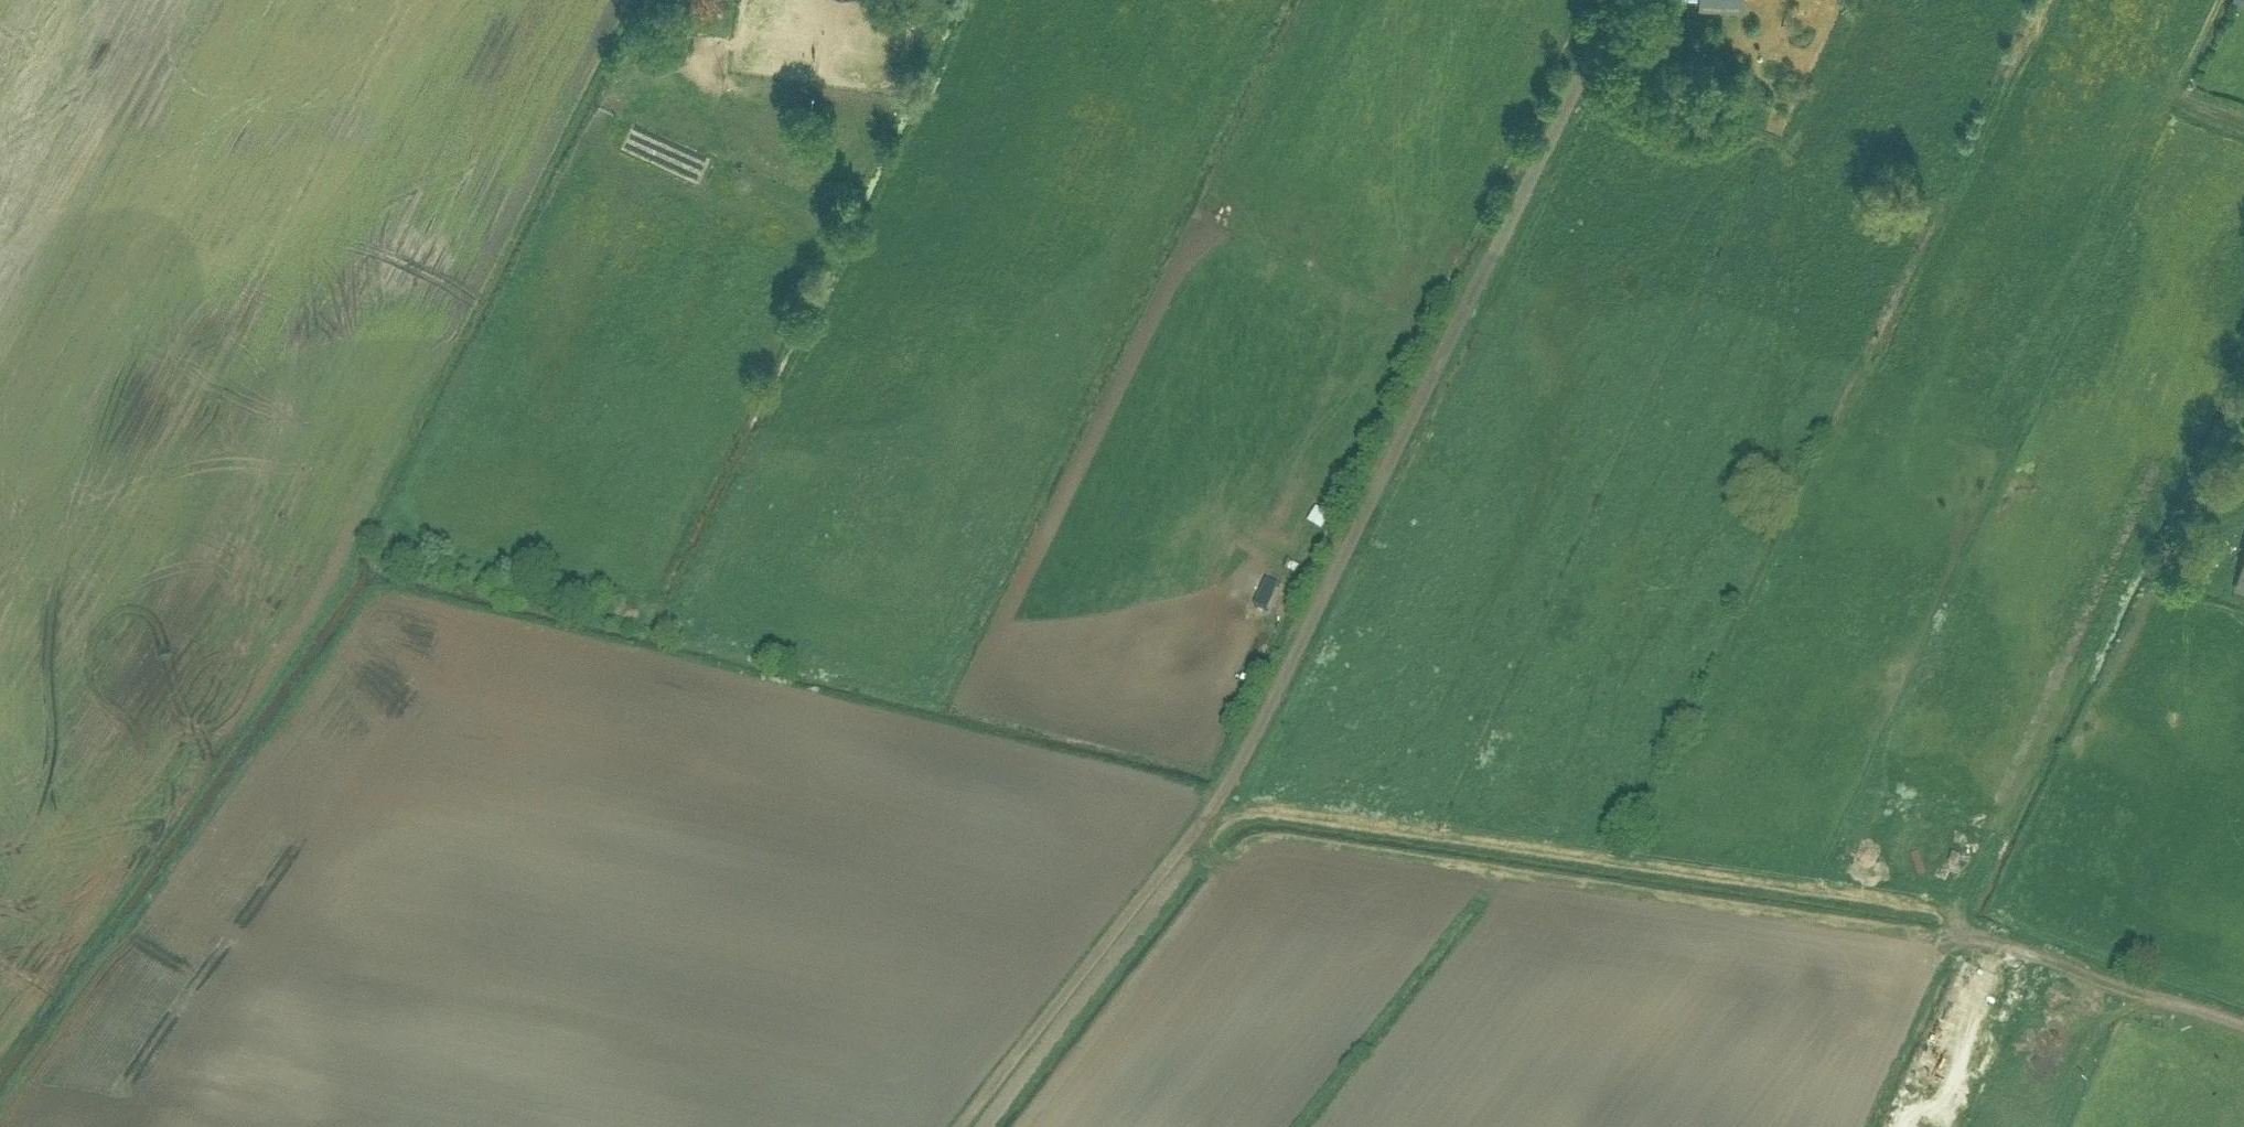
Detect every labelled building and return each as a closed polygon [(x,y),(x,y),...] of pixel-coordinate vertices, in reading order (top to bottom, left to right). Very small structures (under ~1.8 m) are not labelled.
[(2236,585),(2243,588),(2243,560),(2236,585)] [(1265,583),(1255,606),(1267,612),(1277,588),(1265,583)]
